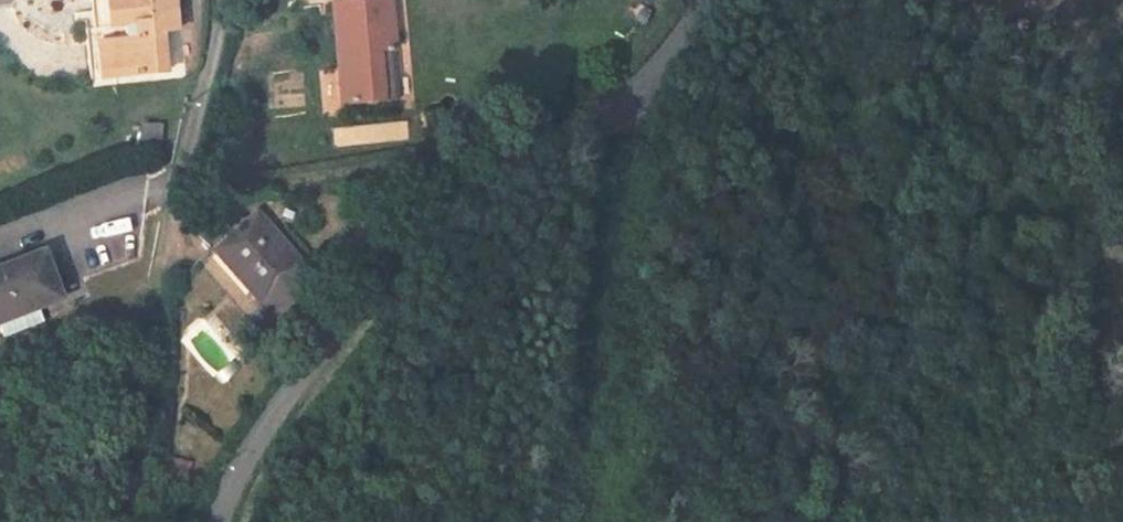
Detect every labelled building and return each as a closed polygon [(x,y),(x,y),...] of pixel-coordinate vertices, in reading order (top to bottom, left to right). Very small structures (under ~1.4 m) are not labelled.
[(185,0),(118,0),(121,25),(136,24),(137,42),(124,44),(127,79),(176,73),(172,35),(189,33),(185,0)] [(389,0),(367,0),(333,3),(343,104),(385,100),(381,53),(394,51),(389,0)] [(127,79),(124,44),(112,45),(116,80),(127,79)] [(313,278),(249,212),(210,253),(273,318),(313,278)] [(64,252),(0,276),(0,324),(1,326),(79,296),(64,252)]
